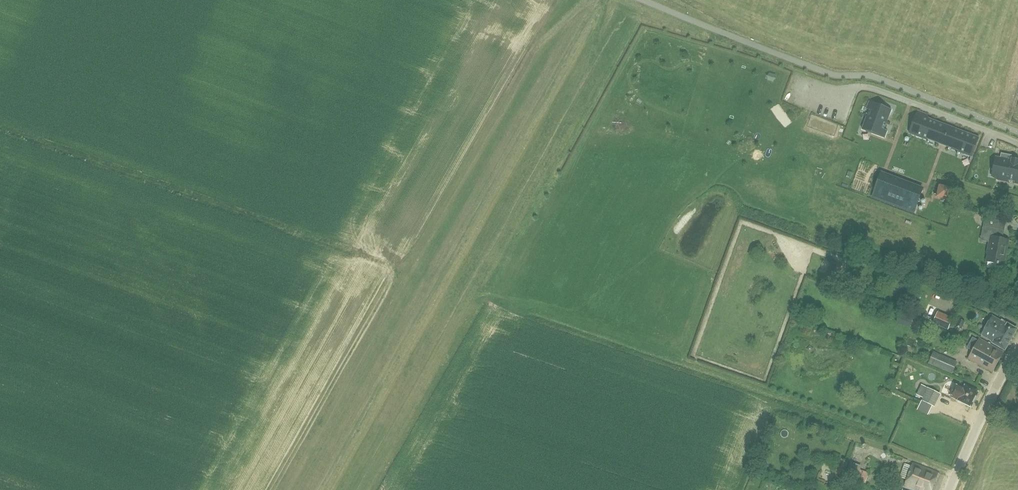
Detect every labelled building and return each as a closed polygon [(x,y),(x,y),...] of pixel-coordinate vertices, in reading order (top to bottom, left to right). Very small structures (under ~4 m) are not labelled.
[(891,109),(869,101),(861,131),(870,138),(885,139),(888,130),(886,130),(887,125),(891,109)] [(917,112),(907,136),(971,159),(980,139),(928,120),(926,115),(917,112)] [(991,178),(1017,185),(1017,163),(1011,161),(1011,157),(1000,155),(1000,159),(995,158),(991,178)] [(954,193),(961,174),(933,164),(926,183),(954,193)] [(885,173),(882,181),(914,193),(917,186),(885,173)] [(969,181),(965,193),(978,197),(981,186),(969,181)] [(908,209),(914,193),(882,182),(876,198),(908,209)] [(988,254),(987,262),(1004,265),(1008,241),(998,239),(1000,229),(983,226),(980,242),(990,243),(987,254),(988,254)] [(924,253),(929,240),(917,235),(911,248),(924,253)] [(839,279),(844,266),(831,261),(826,274),(839,279)] [(932,323),(948,330),(953,317),(937,311),(932,323)] [(912,319),(899,315),(897,322),(910,327),(912,319)] [(982,336),(993,343),(993,344),(1005,351),(1017,330),(1007,324),(1007,325),(993,317),(982,336)] [(961,329),(965,321),(958,318),(955,326),(956,327),(955,329),(959,331),(960,328),(961,329)] [(903,341),(912,344),(914,338),(905,335),(903,341)] [(894,347),(896,341),(886,338),(885,344),(894,347)] [(980,340),(969,359),(993,372),(1004,353),(980,340)] [(928,363),(952,374),(957,362),(933,351),(928,363)] [(934,407),(941,394),(919,383),(914,393),(922,397),(921,400),(934,407)] [(966,386),(965,388),(958,385),(951,398),(958,402),(958,401),(970,408),(973,403),(974,404),(977,398),(975,397),(978,393),(966,386)] [(858,458),(861,449),(857,448),(853,456),(858,458)] [(844,475),(849,461),(839,458),(834,472),(844,475)] [(817,463),(821,472),(829,468),(824,459),(817,463)] [(865,483),(869,473),(859,469),(860,465),(850,462),(845,475),(855,479),(855,480),(865,483)] [(905,487),(913,489),(932,489),(938,473),(914,464),(905,487)]
